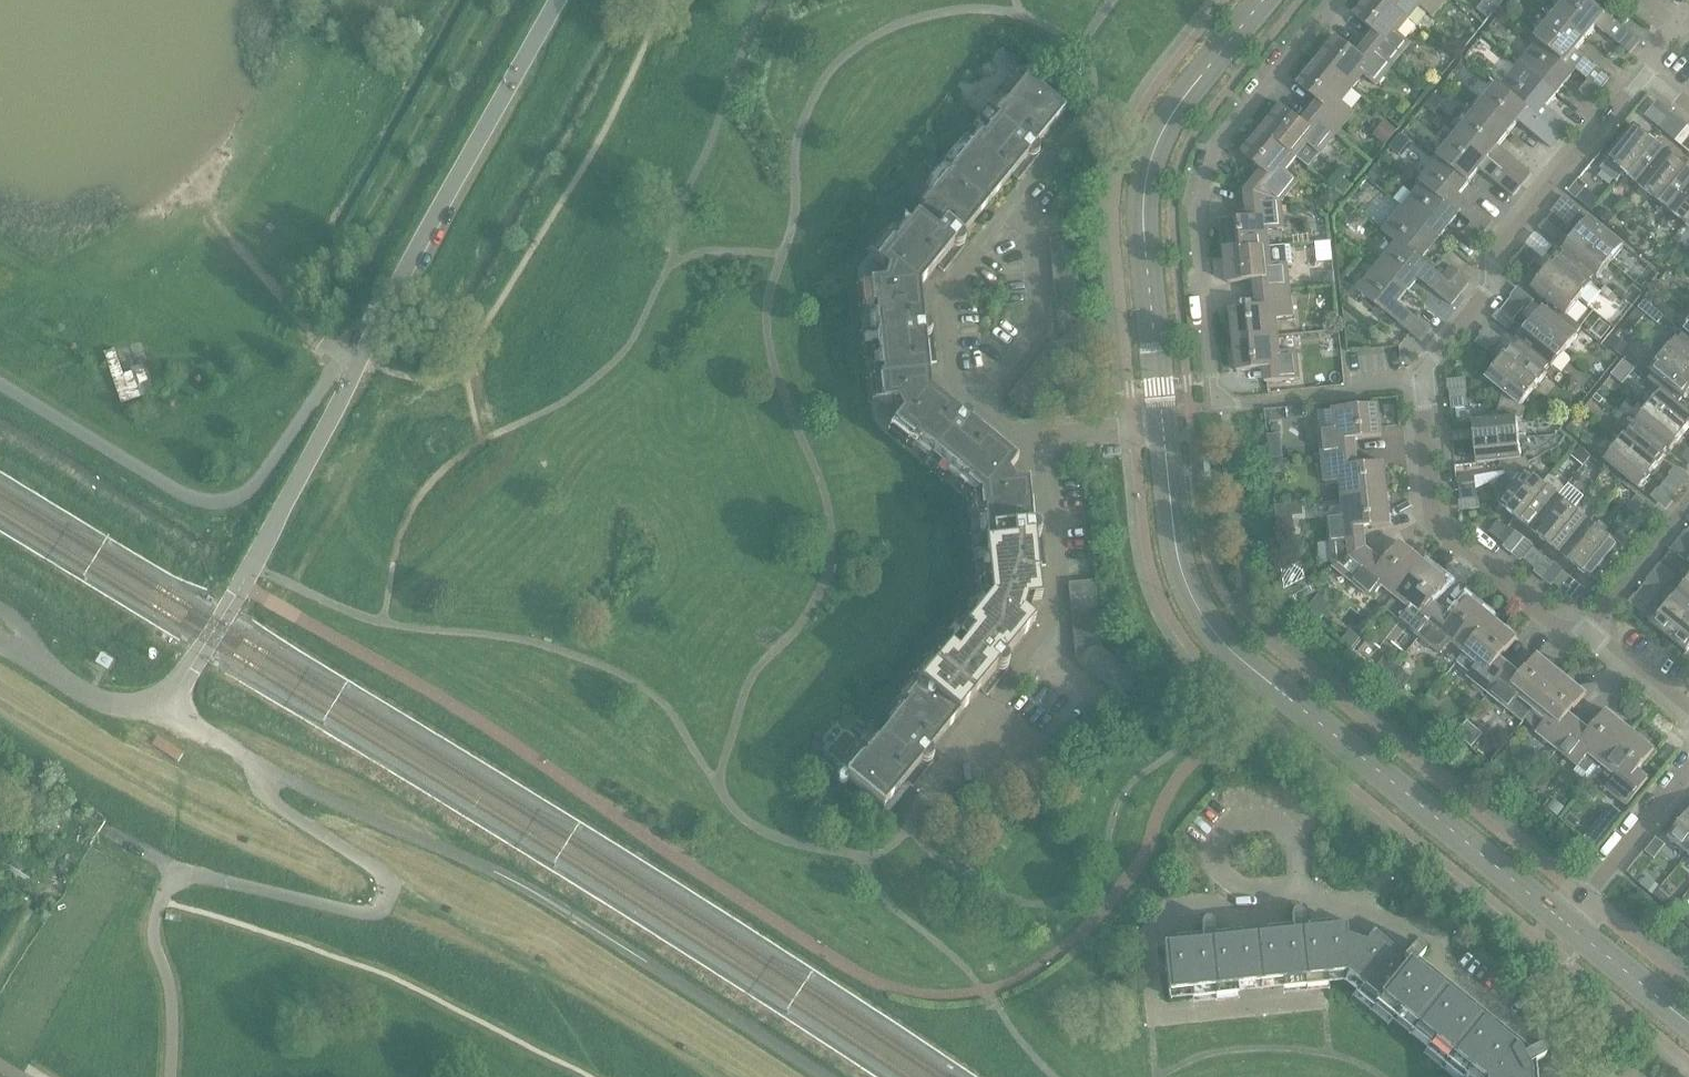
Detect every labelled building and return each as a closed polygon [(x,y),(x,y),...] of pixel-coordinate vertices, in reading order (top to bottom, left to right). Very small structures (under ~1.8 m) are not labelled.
[(1410,20),(1385,0),(1369,0),(1355,16),(1376,33),(1367,43),(1394,64),(1411,43),(1399,33),(1410,20)] [(1410,20),(1421,7),(1433,16),(1447,0),(1385,0),(1410,20)] [(1589,0),(1569,0),(1557,15),(1587,39),(1597,27),(1630,53),(1640,41),(1589,0)] [(1593,1),(1606,12),(1613,4),(1608,0),(1594,0),(1593,1)] [(1609,79),(1576,52),(1587,39),(1557,15),(1538,39),(1576,69),(1590,80),(1600,90),(1609,79)] [(1394,64),(1367,43),(1359,53),(1339,37),(1319,61),(1354,89),(1365,75),(1377,85),(1394,64)] [(1576,69),(1538,39),(1537,39),(1539,41),(1520,64),(1557,93),(1576,69)] [(991,59),(1007,72),(1009,70),(1015,75),(1021,67),(999,48),(991,59)] [(1343,102),(1354,89),(1319,61),(1299,85),(1320,102),(1311,112),(1338,133),(1355,112),(1343,102)] [(1546,107),(1557,93),(1520,64),(1502,87),(1500,85),(1499,86),(1561,137),(1570,126),(1546,107)] [(1035,146),(1064,110),(1023,76),(992,114),(997,118),(982,136),(977,132),(952,162),(993,196),(1025,156),(1028,158),(1030,158),(1032,158),(1035,156),(1036,154),(1037,153),(1037,150),(1036,147),(1035,146)] [(1591,101),(1600,90),(1590,80),(1580,92),(1591,101)] [(1561,137),(1499,86),(1479,110),(1509,135),(1520,122),(1552,149),(1561,137)] [(1310,168),(1338,133),(1311,112),(1303,122),(1282,105),(1263,130),(1298,158),(1310,168)] [(1662,127),(1672,114),(1665,109),(1655,122),(1662,127)] [(1499,148),(1509,135),(1479,110),(1460,134),(1522,185),(1532,174),(1499,148)] [(1668,133),(1679,120),(1672,114),(1662,127),(1668,133)] [(1388,119),(1377,133),(1388,142),(1399,128),(1388,119)] [(1624,173),(1652,139),(1636,126),(1608,160),(1624,173)] [(1287,171),(1298,158),(1263,130),(1243,154),(1264,171),(1246,192),(1282,202),(1299,181),(1287,171)] [(1522,185),(1460,134),(1440,158),(1471,183),(1481,170),(1513,196),(1522,185)] [(1640,186),(1668,152),(1652,139),(1624,173),(1640,186)] [(1655,198),(1683,164),(1668,152),(1640,186),(1655,198)] [(1460,195),(1471,183),(1440,158),(1421,181),(1460,212),(1473,223),(1484,232),(1493,222),(1460,195)] [(961,235),(993,196),(952,162),(917,204),(923,209),(915,219),(910,215),(872,260),(885,271),(883,277),(918,287),(951,247),(952,248),(955,249),(956,249),(959,248),(961,247),(962,245),(963,243),(963,240),(962,236),(961,235)] [(1688,188),(1688,169),(1683,164),(1655,198),(1670,211),(1688,188)] [(1460,212),(1421,181),(1419,184),(1421,185),(1413,194),(1405,188),(1396,199),(1404,205),(1441,235),(1460,212)] [(1688,219),(1688,188),(1670,211),(1686,223),(1688,219)] [(1284,228),(1282,202),(1246,192),(1249,219),(1223,221),(1226,252),(1270,247),(1268,230),(1284,228)] [(1441,235),(1404,205),(1382,232),(1397,245),(1419,262),(1422,259),(1441,235)] [(1571,218),(1558,207),(1552,214),(1565,225),(1571,218)] [(1565,225),(1552,214),(1547,221),(1560,231),(1565,225)] [(1624,246),(1590,218),(1577,234),(1611,262),(1624,246)] [(1475,244),(1484,232),(1473,223),(1464,235),(1475,244)] [(1611,262),(1577,234),(1564,251),(1566,253),(1581,265),(1576,270),(1591,282),(1595,277),(1598,278),(1611,262)] [(1076,251),(1074,237),(1047,240),(1048,254),(1076,251)] [(1444,277),(1422,259),(1419,262),(1397,245),(1379,267),(1409,292),(1420,279),(1452,305),(1462,292),(1444,277)] [(1539,256),(1527,245),(1521,252),(1534,262),(1539,256)] [(1290,290),(1288,263),(1286,246),(1270,247),(1226,252),(1229,283),(1255,281),(1256,294),(1290,290)] [(1077,264),(1076,251),(1048,254),(1050,267),(1077,264)] [(1534,262),(1521,252),(1516,259),(1528,269),(1534,262)] [(1591,282),(1576,270),(1581,265),(1566,253),(1561,258),(1559,256),(1546,272),(1580,300),(1593,284),(1591,282)] [(1079,278),(1077,264),(1050,267),(1052,280),(1079,278)] [(1399,304),(1409,292),(1379,267),(1359,291),(1422,342),(1431,330),(1399,304)] [(1471,282),(1452,267),(1444,277),(1462,292),(1471,282)] [(1580,300),(1546,272),(1533,289),(1551,304),(1547,310),(1562,322),(1567,316),(1580,300)] [(928,392),(924,339),(927,337),(930,335),(931,332),(929,326),(927,325),(923,323),(922,323),(918,287),(883,277),(881,282),(865,283),(876,406),(893,404),(896,409),(928,392)] [(1293,317),(1290,290),(1256,294),(1258,307),(1232,310),(1235,341),(1279,336),(1277,318),(1293,317)] [(1524,307),(1512,297),(1507,304),(1519,314),(1524,307)] [(1519,314),(1507,304),(1501,311),(1514,321),(1519,314)] [(1576,334),(1581,328),(1567,316),(1562,322),(1547,310),(1544,308),(1531,324),(1565,352),(1579,336),(1576,334)] [(1565,352),(1531,324),(1518,340),(1520,342),(1535,354),(1531,360),(1545,372),(1550,366),(1552,368),(1565,352)] [(1494,346),(1481,335),(1475,342),(1488,353),(1494,346)] [(1685,335),(1680,341),(1678,339),(1666,353),(1688,373),(1688,338),(1685,335)] [(1299,379),(1297,352),(1281,353),(1279,336),(1235,341),(1238,372),(1264,369),(1266,383),(1299,379)] [(1545,372),(1531,360),(1535,354),(1520,342),(1516,348),(1513,346),(1500,362),(1534,390),(1548,374),(1545,372)] [(1072,362),(1050,344),(1041,355),(1063,373),(1072,362)] [(1666,353),(1651,371),(1654,373),(1649,379),(1663,391),(1668,385),(1683,397),(1685,399),(1688,395),(1688,373),(1666,353)] [(1063,373),(1041,355),(1033,366),(1054,383),(1063,373)] [(1534,390),(1500,362),(1487,378),(1504,392),(1500,406),(1524,414),(1526,409),(1522,405),(1534,390)] [(137,366),(137,381),(152,381),(152,365),(137,366)] [(1054,383),(1033,366),(1024,376),(1046,394),(1054,383)] [(1678,403),(1683,397),(1668,385),(1663,391),(1649,408),(1683,436),(1688,429),(1688,412),(1678,403)] [(1467,398),(1466,390),(1450,391),(1451,400),(1467,398)] [(1016,464),(990,442),(969,426),(970,424),(971,422),(971,419),(969,415),(967,413),(965,412),(963,412),(960,413),(957,415),(928,392),(896,409),(899,413),(888,427),(974,497),(1010,480),(1007,476),(1016,464)] [(1468,407),(1467,398),(1451,400),(1452,409),(1468,407)] [(1382,437),(1379,405),(1334,409),(1336,426),(1320,428),(1323,456),(1357,452),(1356,439),(1382,437)] [(1520,439),(1518,419),(1523,419),(1524,414),(1500,406),(1496,420),(1474,423),(1476,443),(1520,439)] [(1683,436),(1649,408),(1637,423),(1639,425),(1654,437),(1649,443),(1664,455),(1669,449),(1671,451),(1683,436)] [(1664,455),(1649,443),(1654,437),(1639,425),(1634,431),(1632,429),(1620,443),(1654,471),(1666,457),(1664,455)] [(1522,458),(1520,439),(1476,443),(1478,464),(1500,462),(1507,475),(1529,462),(1527,458),(1522,458)] [(1654,471),(1620,443),(1606,461),(1640,489),(1654,471)] [(1388,494),(1385,463),(1358,465),(1357,452),(1323,456),(1325,482),(1341,481),(1343,498),(1388,494)] [(1515,517),(1543,483),(1529,471),(1532,467),(1529,462),(1507,475),(1491,484),(1501,503),(1500,505),(1515,517)] [(1531,530),(1559,496),(1564,490),(1563,487),(1549,476),(1543,483),(1515,517),(1531,530)] [(1683,486),(1670,476),(1665,483),(1678,493),(1683,486)] [(1039,604),(1032,543),(1038,540),(1040,538),(1040,535),(1036,529),(1031,528),(1027,484),(1012,485),(1010,480),(974,497),(985,597),(1023,610),(1025,605),(1039,604)] [(1477,490),(1476,481),(1459,483),(1460,491),(1477,490)] [(1678,493),(1665,483),(1660,489),(1672,500),(1678,493)] [(1477,498),(1477,490),(1460,491),(1461,500),(1477,498)] [(1367,549),(1364,527),(1391,525),(1388,494),(1343,498),(1345,515),(1329,517),(1334,567),(1367,549)] [(1547,543),(1575,509),(1559,496),(1531,530),(1547,543)] [(1563,556),(1590,522),(1575,509),(1547,543),(1563,556)] [(1498,539),(1507,528),(1498,521),(1489,532),(1498,539)] [(1578,569),(1606,534),(1590,522),(1563,556),(1578,569)] [(1505,545),(1514,534),(1516,532),(1508,526),(1507,528),(1498,539),(1505,545)] [(1594,581),(1622,547),(1606,534),(1578,569),(1594,581)] [(1396,597),(1425,562),(1400,542),(1384,563),(1367,549),(1334,567),(1373,598),(1383,586),(1396,597)] [(1529,564),(1540,552),(1533,546),(1523,559),(1529,564)] [(1685,561),(1672,550),(1667,557),(1680,568),(1685,561)] [(1536,570),(1547,557),(1540,552),(1529,564),(1536,570)] [(1680,568),(1667,557),(1661,564),(1674,574),(1680,568)] [(1432,602),(1449,582),(1425,562),(1396,597),(1386,609),(1420,637),(1442,611),(1432,602)] [(1560,590),(1571,577),(1564,571),(1554,584),(1560,590)] [(1567,595),(1577,582),(1571,577),(1560,590),(1567,595)] [(1679,593),(1688,601),(1688,580),(1679,593)] [(1660,592),(1647,581),(1642,588),(1654,598),(1660,592)] [(1095,595),(1094,582),(1067,585),(1069,598),(1095,595)] [(1654,598),(1642,588),(1636,595),(1649,605),(1654,598)] [(1679,593),(1666,608),(1688,626),(1688,601),(1679,593)] [(1097,609),(1095,595),(1069,598),(1070,610),(1097,609)] [(1003,662),(1033,626),(1021,616),(1023,610),(985,597),(919,678),(962,712),(993,673),(996,675),(1001,675),(1003,673),(1006,668),(1005,664),(1003,662)] [(1465,653),(1493,618),(1469,598),(1452,619),(1442,611),(1420,637),(1441,654),(1451,642),(1465,653)] [(1666,608),(1653,624),(1687,652),(1688,650),(1688,626),(1666,608)] [(1098,622),(1097,609),(1070,610),(1071,623),(1098,622)] [(1501,658),(1518,638),(1493,618),(1465,653),(1479,664),(1468,676),(1476,683),(1472,687),(1483,695),(1486,691),(1489,693),(1511,667),(1501,658)] [(1100,635),(1098,622),(1071,623),(1073,636),(1100,635)] [(1101,648),(1100,635),(1073,636),(1074,648),(1076,659),(1101,648)] [(1093,677),(1112,657),(1101,648),(1076,659),(1081,667),(1093,677)] [(1528,717),(1562,675),(1538,655),(1521,675),(1511,667),(1489,693),(1510,711),(1514,706),(1528,717)] [(1104,686),(1122,665),(1112,657),(1093,677),(1104,686)] [(1114,694),(1132,674),(1122,665),(1104,686),(1114,694)] [(1125,703),(1142,682),(1132,674),(1114,694),(1125,703)] [(1570,715),(1586,694),(1562,675),(1528,717),(1538,733),(1558,749),(1580,723),(1570,715)] [(930,752),(962,712),(919,678),(877,729),(883,734),(876,742),(871,738),(840,775),(882,810),(919,764),(925,766),(929,765),(932,760),(931,754),(930,752)] [(1593,777),(1631,731),(1607,711),(1590,731),(1580,723),(1558,749),(1579,766),(1575,772),(1583,779),(1593,777)] [(1638,771),(1655,750),(1631,731),(1593,777),(1628,806),(1649,780),(1638,771)] [(1669,838),(1688,854),(1688,814),(1669,838)] [(1344,980),(1356,943),(1348,940),(1347,929),(1306,932),(1304,915),(1302,913),(1298,910),(1293,912),(1291,917),(1292,933),(1255,937),(1260,988),(1344,980)] [(1260,988),(1255,937),(1216,941),(1214,924),(1212,921),(1206,920),(1202,922),(1201,927),(1202,942),(1163,946),(1168,997),(1260,988)] [(1527,1068),(1543,1060),(1545,1058),(1546,1054),(1542,1049),(1538,1048),(1518,1058),(1516,1053),(1413,969),(1424,953),(1423,948),(1419,946),(1413,947),(1402,960),(1372,936),(1365,945),(1356,943),(1344,980),(1461,1076),(1528,1076),(1527,1068)]
